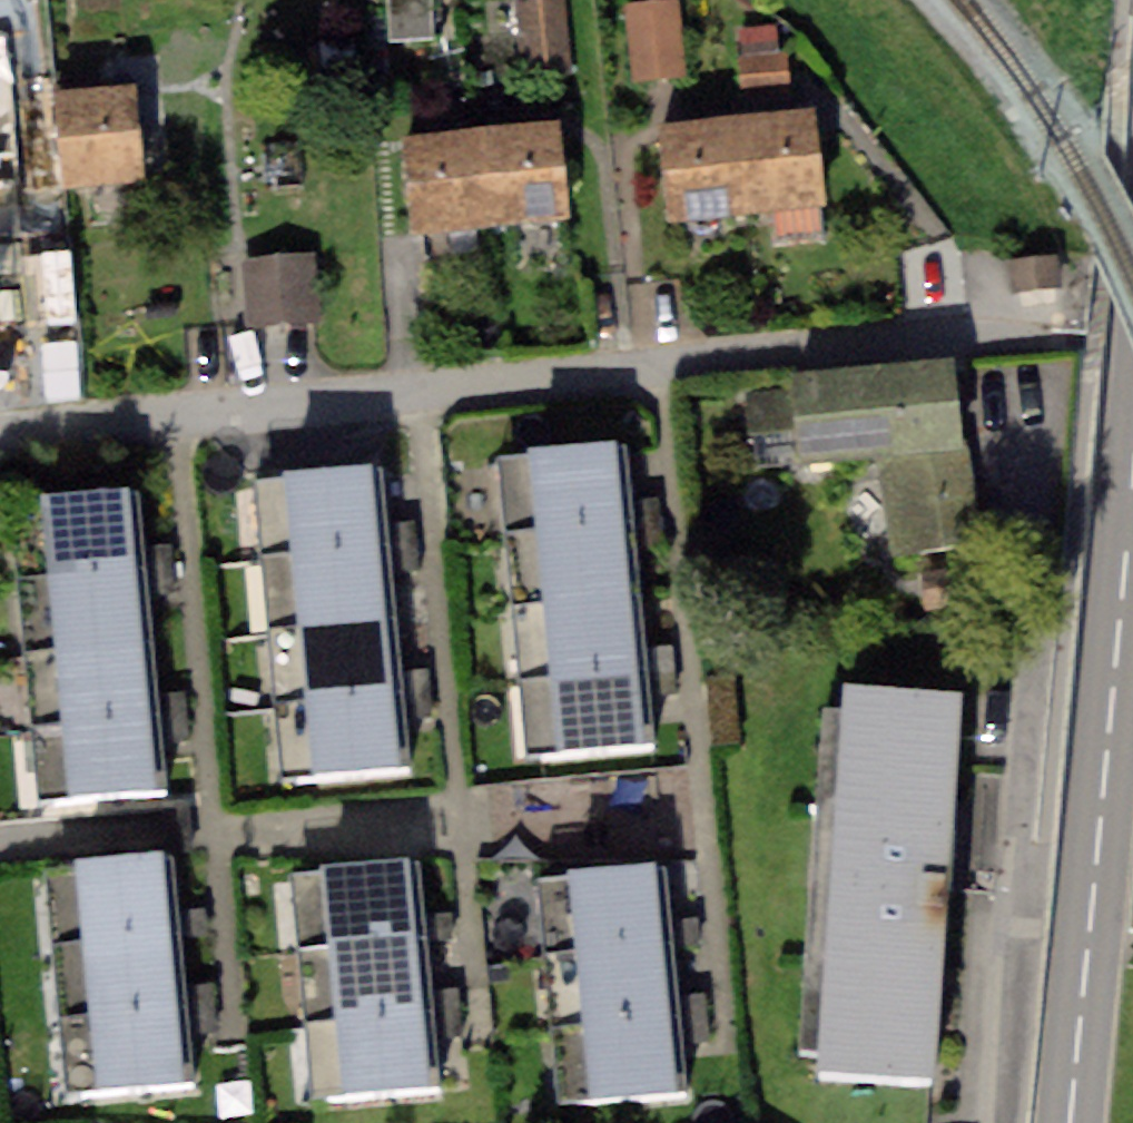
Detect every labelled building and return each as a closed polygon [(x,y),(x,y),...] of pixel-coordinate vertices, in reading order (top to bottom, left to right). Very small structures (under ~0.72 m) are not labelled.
[(388,48),(436,44),(433,0),(384,0),(388,48)] [(684,9),(634,15),(643,90),(692,84),(684,9)] [(571,12),(527,16),(534,97),(578,93),(571,12)] [(0,35),(0,187),(22,186),(9,34),(0,35)] [(788,57),(736,63),(740,100),(792,94),(788,57)] [(135,85),(55,92),(64,186),(144,178),(135,85)] [(448,138),(421,140),(427,237),(571,228),(565,131),(516,134),(448,138)] [(718,140),(682,142),(687,225),(835,215),(830,133),(778,136),(718,140)] [(309,252),(248,258),(254,325),(315,319),(309,252)] [(1056,254),(1006,260),(1011,295),(1062,289),(1056,254)] [(797,382),(809,471),(881,461),(895,566),(984,554),(958,362),(797,382)] [(622,440),(527,449),(558,753),(652,744),(622,440)] [(379,461),(279,471),(310,775),(410,765),(379,461)] [(138,493),(43,501),(71,805),(165,796),(138,493)] [(968,724),(856,715),(824,1088),(935,1097),(968,724)] [(164,878),(84,884),(103,1112),(182,1106),(164,878)] [(409,879),(330,886),(348,1113),(428,1107),(409,879)] [(652,884),(573,890),(592,1118),(671,1111),(652,884)]
